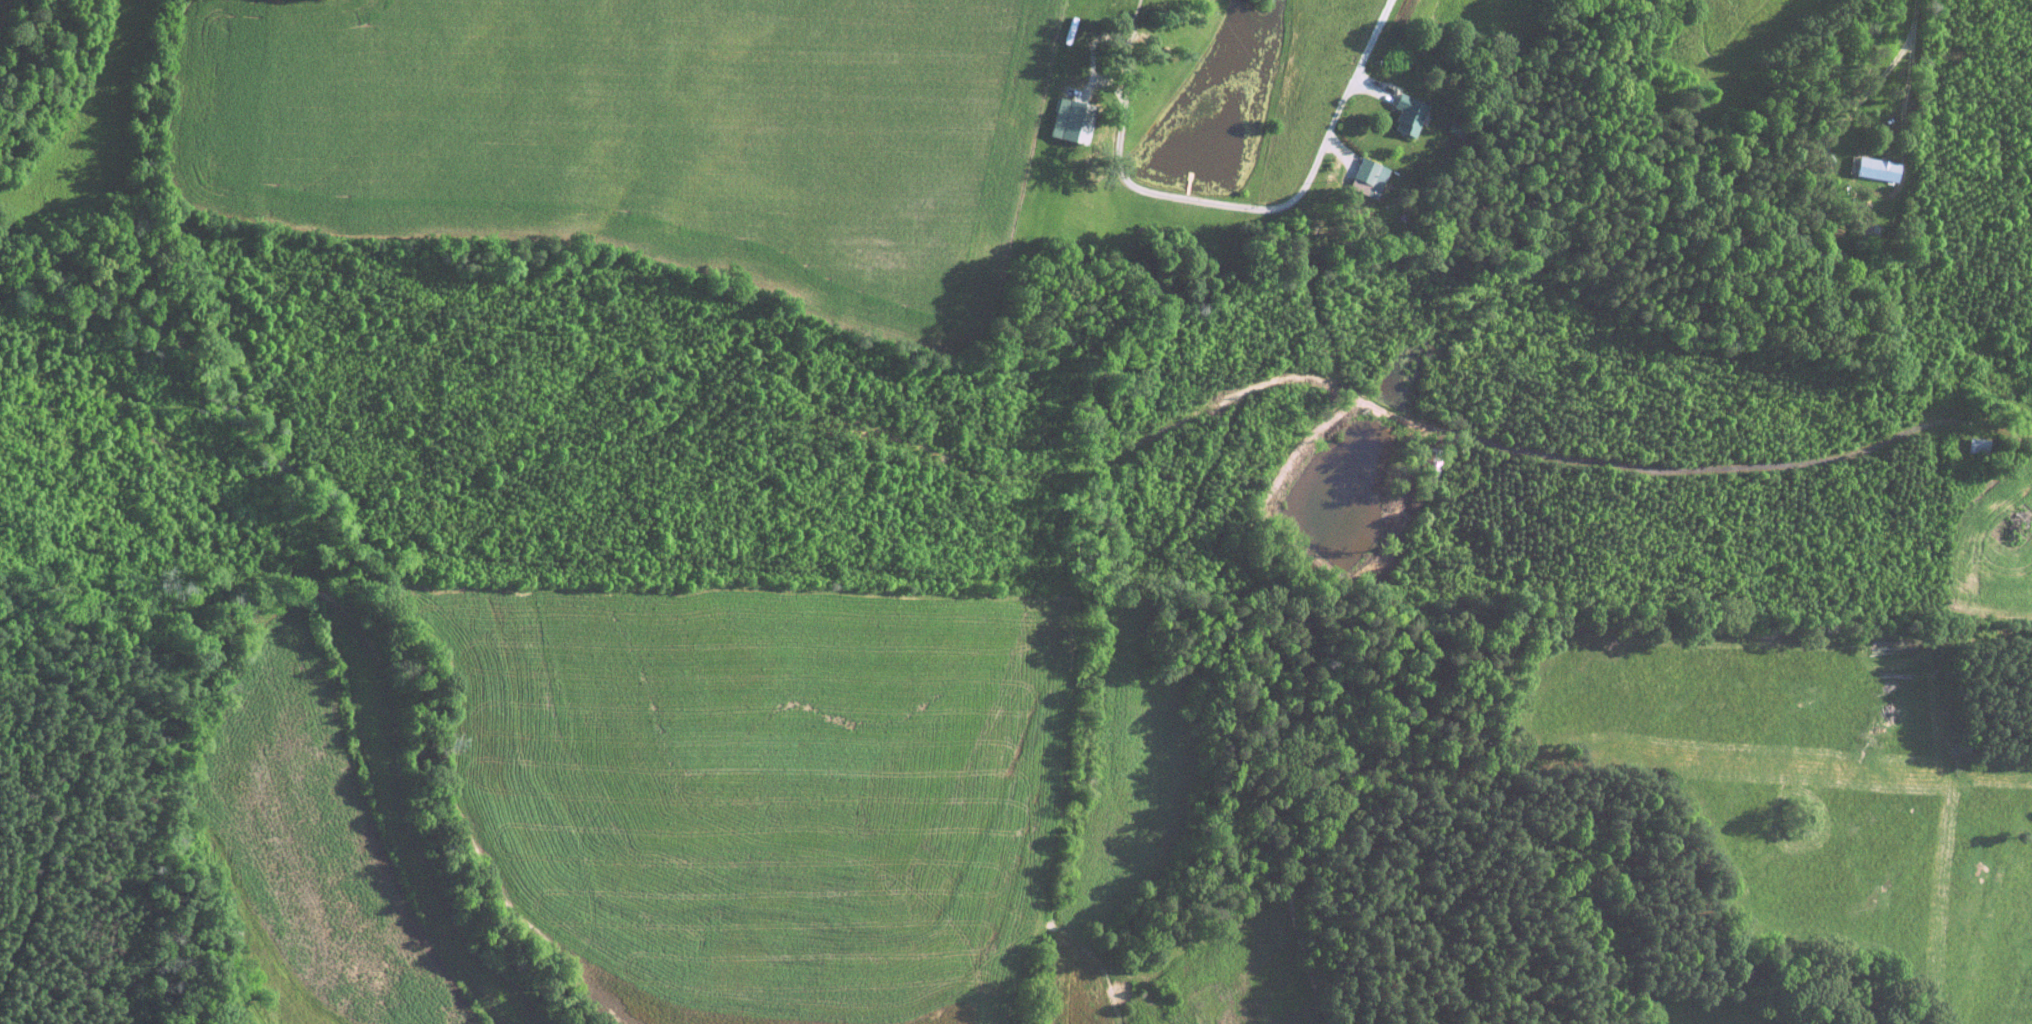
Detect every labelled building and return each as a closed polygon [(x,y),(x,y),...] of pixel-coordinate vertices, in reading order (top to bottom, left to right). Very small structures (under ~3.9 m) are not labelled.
[(1390,129),(1411,138),(1426,105),(1397,93),(1391,107),(1398,110),(1390,129)] [(1092,106),(1057,97),(1046,136),(1082,145),(1092,106)] [(1899,164),(1856,155),(1852,174),(1895,182),(1899,164)] [(1387,169),(1361,157),(1346,187),(1373,200),(1387,169)] [(1988,440),(1967,439),(1966,452),(1988,454),(1988,440)]
